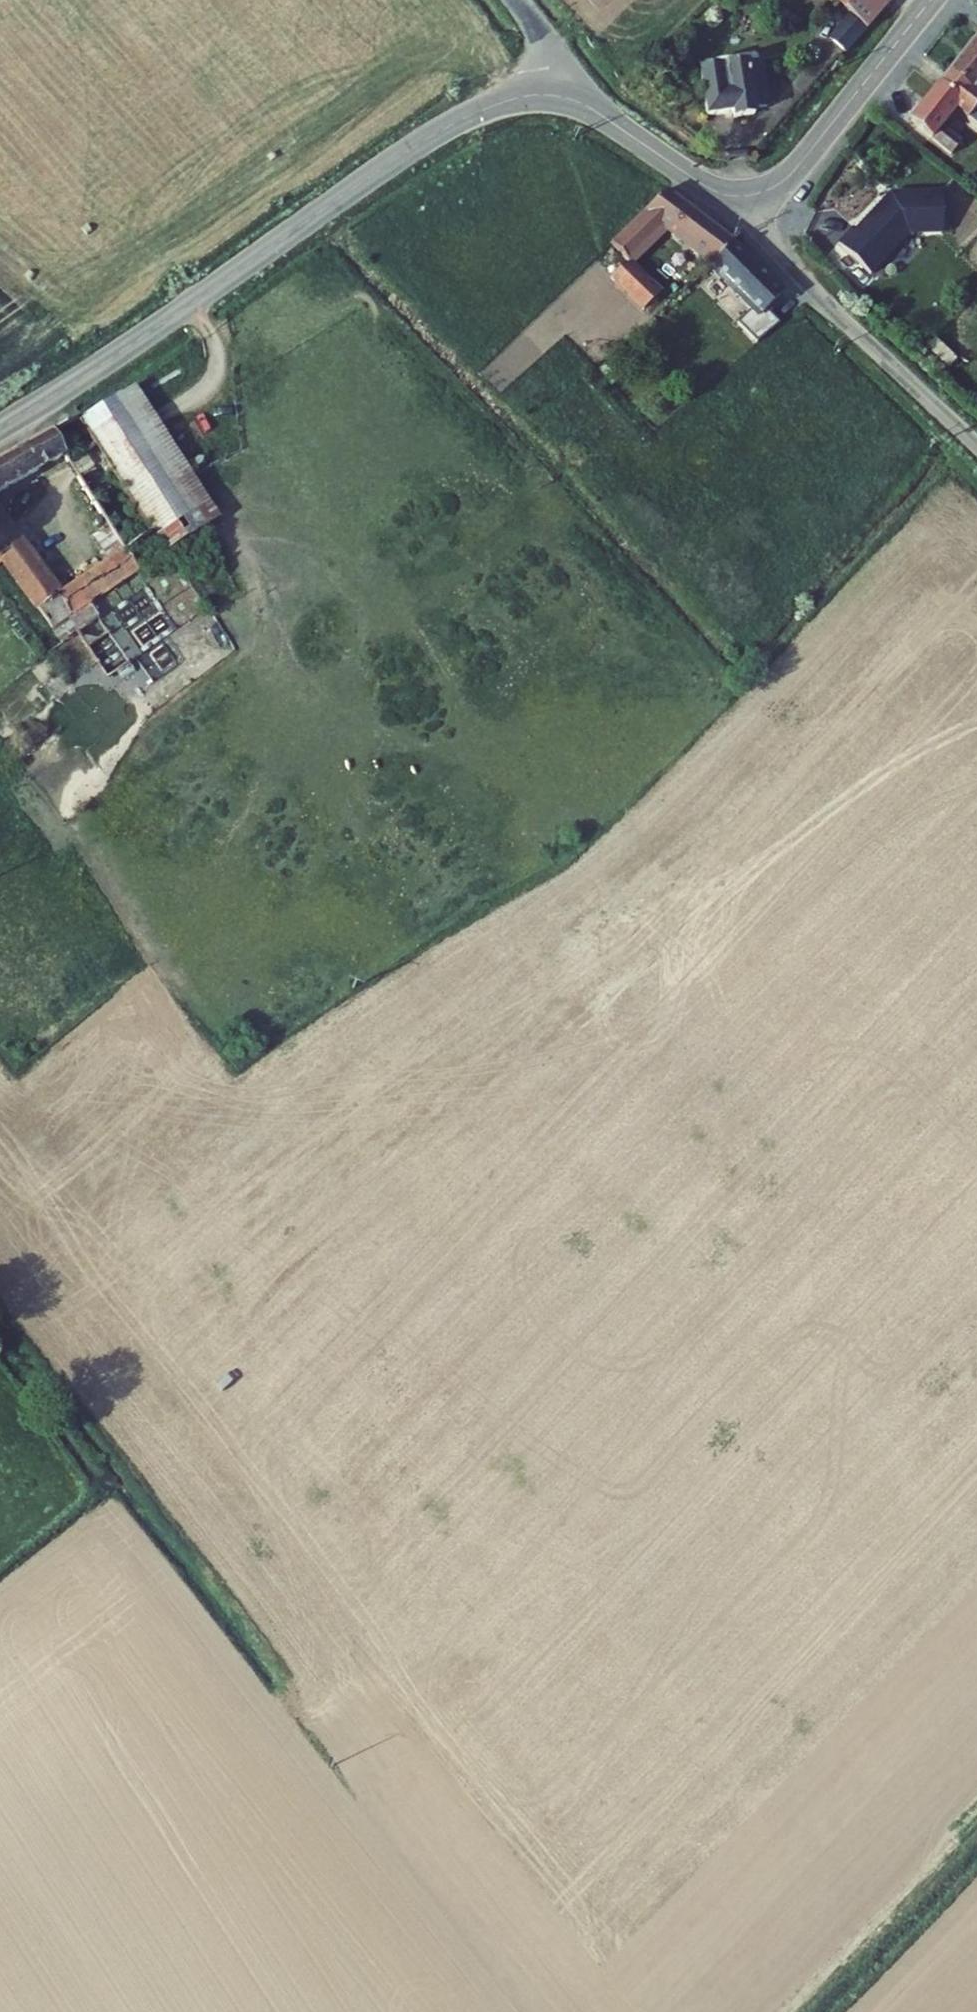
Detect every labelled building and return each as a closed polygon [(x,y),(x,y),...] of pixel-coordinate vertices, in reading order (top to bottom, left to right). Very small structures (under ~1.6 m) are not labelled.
[(862,23),(884,43),(917,0),(838,0),(862,23)] [(888,48),(884,43),(862,23),(847,41),(873,66),(888,48)] [(976,145),(976,124),(974,121),(976,117),(976,59),(935,110),(976,145)] [(770,75),(708,82),(714,130),(740,127),(741,135),(766,133),(765,125),(775,124),(770,75)] [(673,189),(621,238),(640,258),(680,224),(722,264),(717,270),(765,315),(789,294),(673,189)] [(640,258),(623,273),(643,295),(658,279),(640,258)] [(228,511),(151,391),(97,424),(176,547),(228,511)] [(5,574),(15,565),(52,610),(70,599),(83,616),(154,569),(150,563),(176,547),(97,424),(92,415),(0,468),(0,567),(5,574)] [(188,564),(176,547),(150,563),(154,569),(164,581),(188,564)] [(93,639),(123,680),(144,664),(116,623),(93,639)]
